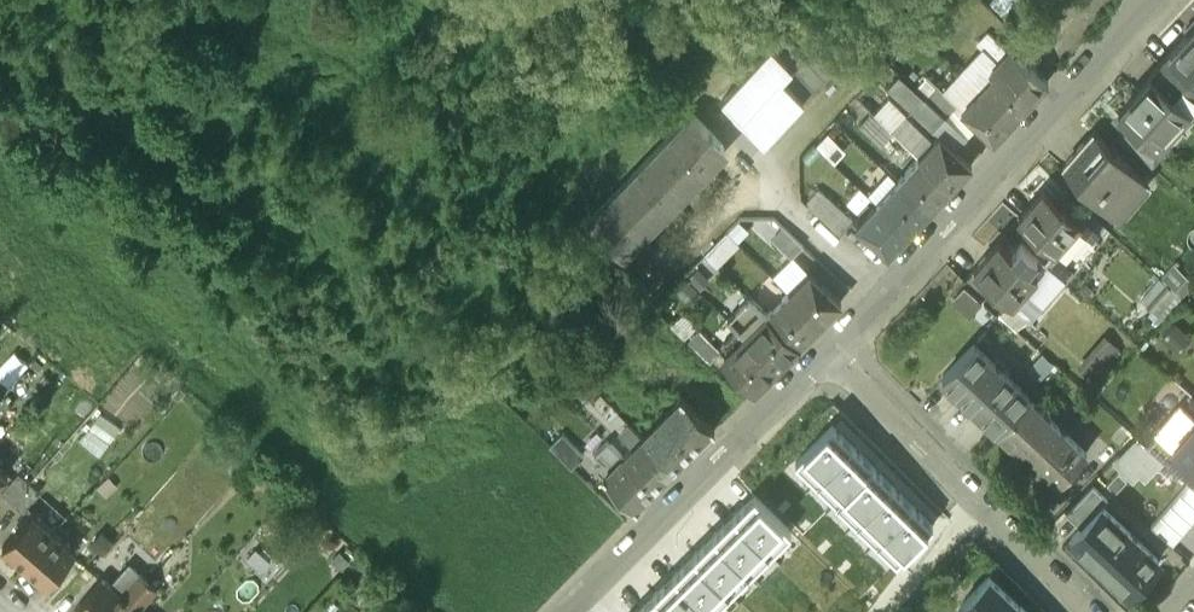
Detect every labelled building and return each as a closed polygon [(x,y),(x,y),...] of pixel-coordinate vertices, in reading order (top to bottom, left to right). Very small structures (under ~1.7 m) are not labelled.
[(1171,58),(1193,78),(1193,32),(1171,58)] [(979,51),(999,69),(1009,58),(989,39),(979,51)] [(772,54),(722,106),(764,147),(805,104),(785,84),(794,75),(772,54)] [(794,75),(785,84),(805,104),(836,73),(816,54),(794,75)] [(991,77),(994,81),(1001,73),(1034,104),(1049,88),(1012,54),(1009,58),(999,69),(991,77)] [(1182,89),(1191,96),(1193,93),(1193,78),(1171,58),(1160,70),(1182,89)] [(1151,81),(1172,100),(1182,89),(1160,70),(1151,81)] [(982,94),(1015,124),(1034,104),(1001,73),(994,81),(982,94)] [(1117,119),(1127,127),(1155,152),(1155,151),(1164,141),(1159,137),(1184,110),(1172,100),(1151,81),(1117,119)] [(930,84),(920,94),(932,105),(942,95),(930,84)] [(961,116),(994,146),(1015,124),(982,94),(961,116)] [(924,102),(912,114),(934,135),(946,122),(924,102)] [(860,128),(881,148),(893,135),(872,115),(860,128)] [(691,118),(587,223),(619,255),(723,150),(691,118)] [(894,136),(920,160),(935,144),(909,120),(894,136)] [(1127,127),(1118,138),(1152,167),(1162,156),(1155,151),(1155,152),(1127,127)] [(817,147),(834,164),(847,151),(829,134),(817,147)] [(1094,137),(1063,173),(1113,217),(1145,181),(1094,137)] [(935,144),(920,160),(952,191),(972,169),(940,139),(935,144)] [(920,160),(898,183),(930,213),(952,191),(920,160)] [(898,183),(877,205),(909,236),(930,213),(898,183)] [(818,189),(806,204),(839,234),(852,219),(818,189)] [(1044,195),(1019,223),(1055,255),(1080,227),(1044,195)] [(877,205),(856,227),(888,258),(909,236),(877,205)] [(784,228),(772,240),(791,259),(803,246),(784,228)] [(717,265),(740,242),(727,229),(704,251),(717,265)] [(974,274),(1012,306),(1036,278),(999,246),(974,274)] [(789,294),(821,325),(841,305),(810,274),(789,294)] [(1002,317),(1012,306),(974,274),(965,285),(1002,317)] [(789,294),(767,316),(799,347),(821,325),(789,294)] [(767,316),(745,338),(777,369),(799,347),(767,316)] [(1090,376),(1118,346),(1105,334),(1078,365),(1090,376)] [(745,338),(724,359),(755,390),(777,369),(745,338)] [(973,344),(943,376),(999,430),(1030,398),(973,344)] [(672,408),(661,419),(694,451),(714,431),(682,399),(681,399),(673,391),(664,399),(672,408)] [(1030,398),(999,430),(1056,485),(1087,453),(1030,398)] [(661,419),(642,438),(675,470),(694,451),(661,419)] [(853,445),(833,425),(796,462),(816,482),(853,445)] [(1177,452),(1178,451),(1155,431),(1144,443),(1191,484),(1193,480),(1193,467),(1177,452)] [(1178,451),(1177,452),(1193,467),(1193,433),(1178,451)] [(550,448),(571,469),(583,456),(562,435),(550,448)] [(642,438),(623,457),(656,490),(675,470),(642,438)] [(109,452),(98,442),(90,450),(101,460),(109,452)] [(873,465),(853,445),(816,482),(836,502),(873,465)] [(615,466),(603,478),(636,510),(656,490),(623,457),(615,466)] [(603,478),(615,466),(607,458),(596,470),(603,478)] [(893,486),(873,465),(836,502),(856,522),(893,486)] [(1118,471),(1106,483),(1115,491),(1127,479),(1118,471)] [(18,472),(0,492),(11,502),(29,482),(18,472)] [(29,482),(11,502),(22,511),(40,491),(29,482)] [(913,506),(893,486),(856,522),(876,542),(913,506)] [(771,552),(791,532),(755,496),(735,517),(771,552)] [(1101,505),(1071,537),(1128,591),(1159,560),(1101,505)] [(933,526),(913,506),(876,542),(896,562),(933,526)] [(32,511),(2,546),(24,565),(54,530),(32,511)] [(751,572),(771,552),(735,517),(715,537),(751,572)] [(54,530),(24,565),(45,583),(75,549),(54,530)] [(113,542),(102,532),(92,543),(103,553),(113,542)] [(730,593),(751,572),(715,537),(694,557),(730,593)] [(87,545),(78,556),(86,564),(96,553),(87,545)] [(107,564),(97,555),(88,566),(97,574),(107,564)] [(730,593),(694,557),(674,577),(710,611),(711,611),(730,593)] [(82,601),(74,609),(77,611),(120,611),(148,580),(139,572),(120,594),(101,578),(82,601)] [(960,604),(968,611),(1027,611),(1020,605),(1020,606),(989,575),(960,604)] [(674,577),(654,597),(669,611),(710,611),(674,577)] [(120,611),(140,611),(138,610),(157,588),(148,580),(120,611)] [(654,597),(639,611),(669,611),(654,597)]
